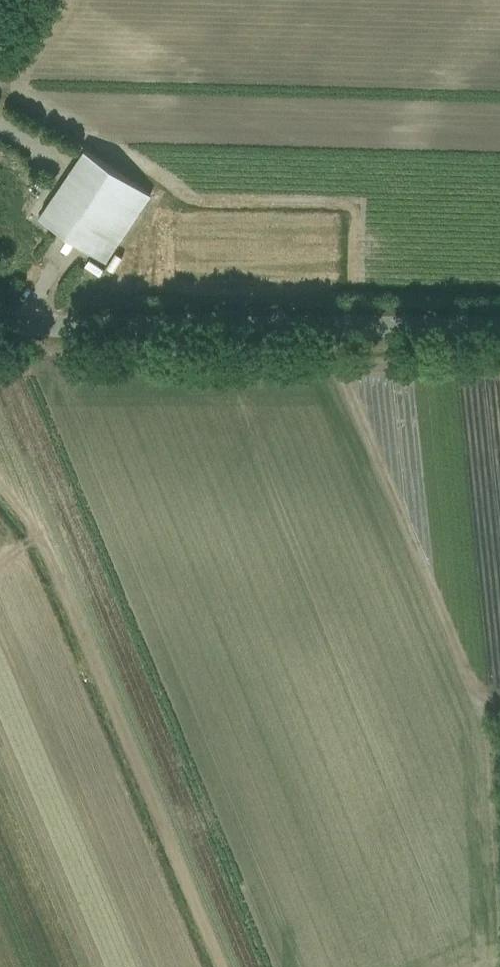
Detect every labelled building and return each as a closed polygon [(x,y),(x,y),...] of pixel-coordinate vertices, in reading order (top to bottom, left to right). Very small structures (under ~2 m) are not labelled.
[(39,216),(105,261),(151,194),(84,149),(39,216)]
